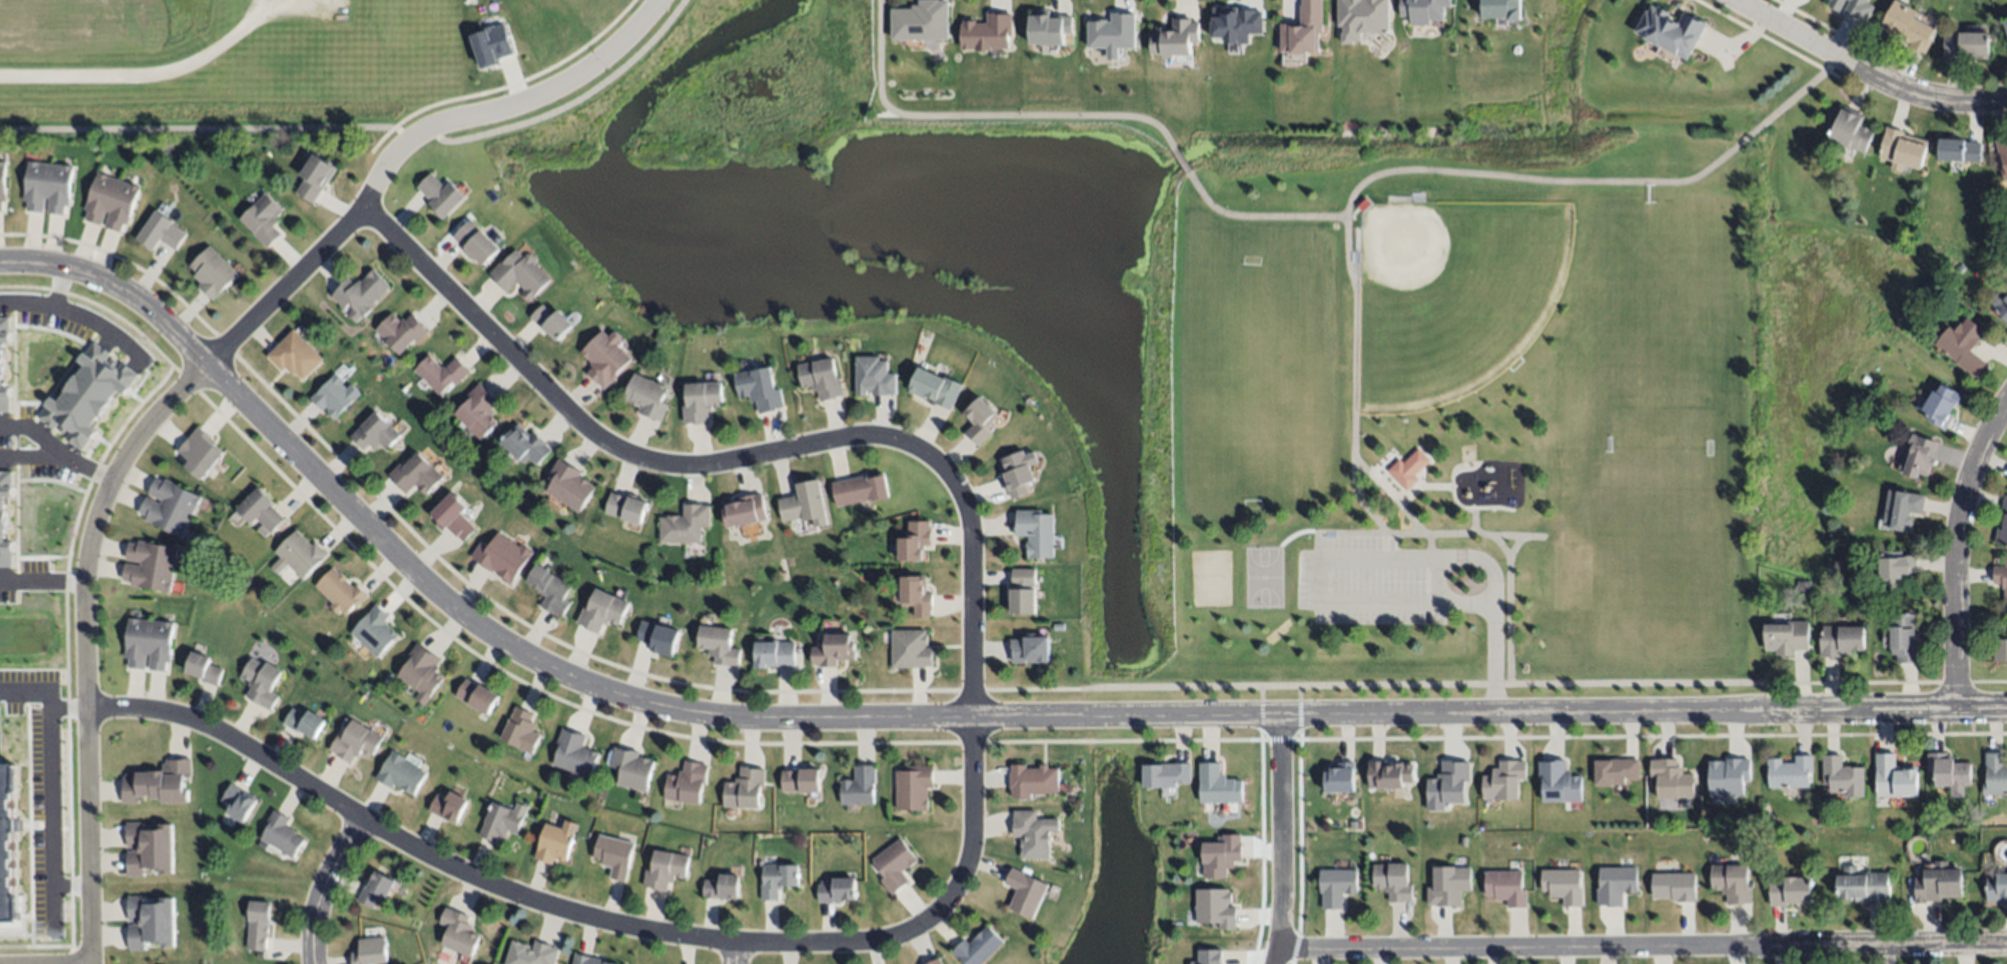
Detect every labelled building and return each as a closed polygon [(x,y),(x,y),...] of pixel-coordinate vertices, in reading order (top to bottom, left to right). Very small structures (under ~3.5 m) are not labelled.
[(949,40),(948,0),(919,1),(919,9),(891,9),(892,41),(949,40)] [(1320,57),(1318,57),(1318,60),(1308,60),(1308,61),(1292,62),(1292,57),(1282,57),(1281,26),(1301,26),(1302,9),(1303,9),(1303,0),(1324,0),(1324,37),(1320,37),(1320,57)] [(1338,28),(1343,28),(1343,44),(1361,44),(1361,34),(1390,34),(1390,0),(1338,0),(1338,28)] [(1451,0),(1401,0),(1401,18),(1411,18),(1411,26),(1432,26),(1432,21),(1444,21),(1445,7),(1451,8),(1451,0)] [(1483,20),(1522,20),(1522,0),(1483,0),(1483,20)] [(1826,5),(1866,25),(1875,7),(1868,3),(1869,0),(1828,0),(1826,5)] [(1896,2),(1936,24),(1922,57),(1877,34),(1896,2)] [(1657,7),(1678,19),(1690,14),(1713,25),(1694,62),(1641,35),(1657,7)] [(1249,45),(1249,35),(1263,35),(1264,10),(1213,10),(1213,40),(1224,40),(1224,45),(1249,45)] [(1065,46),(1065,34),(1073,34),(1073,18),(1051,19),(1051,13),(1030,13),(1030,46),(1065,46)] [(1012,14),(987,14),(987,22),(962,22),(961,51),(1011,51),(1012,14)] [(1136,49),(1136,14),(1111,14),(1111,21),(1089,22),(1089,49),(1108,49),(1108,61),(1120,61),(1120,49),(1136,49)] [(1196,15),(1196,60),(1164,61),(1164,56),(1151,56),(1151,34),(1157,34),(1157,27),(1174,27),(1174,16),(1196,15)] [(1998,25),(2006,22),(2006,48),(1998,25)] [(472,33),(480,69),(501,65),(499,59),(514,56),(507,25),(472,33)] [(1945,64),(1942,31),(1986,30),(1988,62),(1945,64)] [(1841,108),(1866,119),(1860,131),(1871,135),(1860,155),(1852,152),(1850,156),(1822,145),(1841,108)] [(1884,129),(1927,142),(1919,173),(1876,159),(1884,129)] [(1993,137),(2006,134),(2006,181),(2004,182),(1993,137)] [(1937,142),(1979,142),(1981,166),(1937,166),(1937,142)] [(337,165),(313,202),(296,192),(306,177),(301,174),(316,152),(337,165)] [(29,161),(74,167),(70,206),(66,206),(65,216),(49,214),(51,198),(45,198),(43,213),(28,211),(29,202),(24,201),(29,161)] [(416,185),(430,171),(445,186),(450,180),(465,194),(442,218),(428,204),(431,200),(416,185)] [(98,172),(141,187),(128,225),(125,224),(122,233),(106,227),(112,213),(107,211),(102,225),(87,220),(90,212),(85,210),(98,172)] [(241,217),(269,190),(284,207),(275,215),(279,220),(274,225),(282,234),(267,248),(253,233),(255,232),(241,217)] [(1373,203),(1364,211),(1358,205),(1368,196),(1373,203)] [(159,207),(175,219),(173,222),(186,232),(175,248),(162,239),(153,251),(142,244),(143,242),(137,238),(159,207)] [(472,221),(501,252),(485,270),(464,251),(465,250),(454,239),(472,221)] [(211,244),(240,272),(214,300),(198,286),(202,282),(194,274),(197,271),(191,265),(211,244)] [(487,273),(515,246),(524,255),(530,249),(537,257),(534,260),(550,276),(528,299),(520,291),(523,288),(515,279),(504,290),(487,273)] [(1964,266),(1958,273),(1954,269),(1960,262),(1964,266)] [(331,294),(349,277),(354,283),(359,278),(361,280),(375,266),(392,284),(370,305),(372,307),(364,315),(362,313),(355,320),(349,313),(355,307),(352,303),(345,310),(331,294)] [(2005,298),(2006,296),(2006,324),(1991,308),(2004,297),(2005,298)] [(530,316),(542,304),(552,313),(558,307),(573,322),(557,339),(549,332),(547,333),(530,316)] [(374,328),(391,311),(400,320),(403,317),(406,320),(413,312),(424,324),(422,326),(427,331),(417,341),(414,338),(399,353),(374,328)] [(1934,344),(1948,326),(1954,330),(1960,322),(1962,324),(1968,315),(1985,328),(1969,349),(1986,362),(1976,376),(1934,344)] [(11,413),(11,388),(4,388),(5,343),(11,343),(11,319),(0,319),(0,413),(11,413)] [(267,355),(295,328),(324,358),(303,377),(297,371),(293,375),(284,366),(280,369),(267,355)] [(581,351),(602,329),(609,336),(615,330),(622,337),(616,342),(631,357),(616,372),(618,375),(605,387),(600,382),(598,384),(586,373),(593,367),(590,363),(591,362),(581,351)] [(38,419),(56,430),(56,429),(68,437),(66,440),(84,452),(98,431),(94,429),(118,391),(126,396),(140,374),(93,344),(80,363),(84,365),(60,402),(52,397),(38,419)] [(415,369),(428,354),(442,367),(444,364),(446,367),(456,356),(470,369),(456,383),(453,380),(441,393),(415,369)] [(797,363),(831,356),(835,375),(839,374),(843,394),(835,395),(835,398),(819,401),(817,391),(813,391),(811,383),(802,385),(797,363)] [(855,357),(880,356),(880,361),(887,361),(887,372),(896,372),(897,392),(871,393),(871,389),(865,389),(865,395),(856,396),(855,357)] [(310,395),(338,369),(345,377),(341,381),(346,387),(353,381),(363,392),(335,418),(328,411),(330,409),(328,406),(324,411),(310,395)] [(736,377),(772,370),(776,392),(782,391),(787,411),(761,417),(757,396),(740,400),(736,377)] [(921,370),(946,382),(947,379),(965,388),(954,412),(929,400),(927,402),(911,393),(921,370)] [(632,371),(667,384),(661,399),(667,402),(660,420),(638,411),(641,405),(622,398),(632,371)] [(454,413),(470,396),(468,394),(480,381),(498,399),(491,407),(495,410),(489,416),(496,422),(481,438),(454,413)] [(1961,396),(1950,414),(1954,416),(1945,430),(1928,419),(1930,417),(1921,412),(1933,391),(1937,393),(1942,384),(1961,396)] [(687,387),(724,385),(725,408),(713,410),(714,414),(710,415),(710,425),(686,426),(685,408),(688,408),(687,387)] [(984,401),(1000,418),(988,430),(995,437),(981,450),(968,436),(977,427),(968,417),(984,401)] [(1860,413),(1855,417),(1849,409),(1854,405),(1860,413)] [(350,434),(376,408),(400,431),(385,447),(379,441),(374,445),(370,441),(364,447),(350,434)] [(500,439),(517,422),(530,434),(534,429),(548,442),(546,444),(551,449),(537,463),(530,456),(524,463),(500,439)] [(214,466),(202,456),(205,452),(191,439),(199,429),(226,452),(214,466)] [(1937,442),(1932,458),(1935,459),(1932,468),(1931,467),(1927,477),(1927,476),(1918,473),(1917,478),(1898,472),(1901,463),(1906,464),(1910,451),(1907,449),(1912,434),(1937,442)] [(214,466),(200,483),(185,470),(191,462),(179,453),(191,439),(205,452),(202,456),(214,466)] [(390,473),(407,453),(412,458),(418,450),(445,472),(427,494),(415,483),(406,493),(394,483),(397,480),(390,473)] [(1432,462),(1416,477),(1421,481),(1409,493),(1390,472),(1402,461),(1406,465),(1421,450),(1432,462)] [(1005,461),(1025,453),(1038,484),(1029,489),(1031,495),(1014,502),(1011,493),(1007,494),(1001,478),(1010,474),(1005,461)] [(546,490),(556,475),(550,471),(560,456),(582,470),(580,473),(589,479),(587,481),(595,486),(580,511),(546,490)] [(833,481),(884,470),(889,496),(871,500),(871,498),(838,505),(833,481)] [(13,568),(14,543),(6,543),(8,497),(14,498),(14,474),(0,473),(0,568),(13,568)] [(203,494),(182,537),(145,518),(147,515),(140,512),(147,497),(160,503),(162,499),(148,492),(156,475),(165,480),(166,476),(203,494)] [(779,498),(798,494),(796,480),(817,475),(827,523),(815,525),(813,517),(804,519),(803,516),(784,520),(779,498)] [(237,507),(260,485),(272,497),(269,501),(285,517),(272,530),(257,515),(251,521),(237,507)] [(455,490),(468,504),(460,512),(476,529),(464,541),(449,525),(443,530),(436,522),(440,519),(433,511),(455,490)] [(1925,495),(1922,515),(1910,513),(1909,516),(1912,517),(1910,533),(1886,529),(1886,523),(1883,523),(1888,490),(1925,495)] [(649,506),(642,528),(623,523),(624,520),(606,514),(613,494),(649,506)] [(761,494),(767,520),(727,529),(722,507),(727,506),(726,503),(761,494)] [(2004,494),(2006,495),(2006,545),(1993,543),(1998,525),(1999,525),(2001,515),(2000,515),(2004,494)] [(662,519),(686,519),(686,506),(712,507),(711,529),(703,529),(702,545),(661,545),(662,519)] [(1020,514),(1044,513),(1044,517),(1056,517),(1056,562),(1030,562),(1030,540),(1019,540),(1020,514)] [(898,536),(910,535),(909,519),(928,518),(929,529),(932,529),(933,544),(922,544),(922,559),(899,560),(898,536)] [(274,550),(295,527),(313,543),(315,540),(329,553),(306,579),(274,550)] [(472,555),(481,542),(490,547),(500,533),(521,547),(524,542),(535,550),(510,585),(501,580),(504,576),(494,569),(492,572),(478,562),(480,560),(472,555)] [(178,545),(172,591),(130,586),(131,579),(123,578),(125,565),(142,567),(143,561),(127,559),(129,543),(139,544),(139,539),(178,545)] [(1902,557),(1916,556),(1917,574),(1901,575),(1901,579),(1896,579),(1896,587),(1881,587),(1880,587),(1879,561),(1878,561),(1879,551),(1902,551),(1902,557)] [(2004,558),(2006,558),(2006,601),(2003,601),(2003,589),(2001,589),(2001,584),(1993,584),(1993,567),(2004,567),(2004,558)] [(538,562),(555,572),(553,575),(570,585),(563,597),(570,602),(560,618),(540,605),(546,597),(539,593),(541,589),(526,581),(538,562)] [(316,584),(335,565),(355,586),(359,582),(370,594),(356,606),(354,604),(343,614),(339,609),(335,612),(330,606),(333,603),(316,584)] [(1013,618),(1014,572),(1038,572),(1037,619),(1013,618)] [(914,616),(913,603),(902,604),(901,575),(922,574),(923,592),(931,592),(932,607),(930,607),(931,615),(914,616)] [(1810,590),(1796,591),(1796,582),(1809,582),(1810,590)] [(577,621),(585,603),(589,605),(597,586),(630,600),(619,624),(609,620),(608,623),(604,622),(599,633),(583,626),(584,624),(577,621)] [(349,632),(376,601),(389,613),(385,618),(389,622),(387,624),(399,634),(378,657),(349,632)] [(1914,615),(1914,635),(1912,635),(1912,647),(1918,647),(1918,663),(1896,663),(1896,655),(1890,655),(1890,648),(1892,648),(1892,635),(1889,635),(1889,625),(1890,625),(1890,615),(1914,615)] [(128,618),(174,621),(170,660),(166,660),(165,670),(148,668),(150,653),(146,653),(144,667),(128,665),(128,657),(125,657),(128,618)] [(643,618),(680,628),(672,657),(650,651),(652,643),(638,639),(643,618)] [(1810,650),(1794,650),(1795,655),(1775,656),(1776,651),(1765,651),(1765,625),(1792,624),(1792,622),(1809,622),(1810,650)] [(701,624),(731,627),(728,648),(740,649),(739,662),(728,661),(728,665),(714,663),(715,654),(709,654),(709,647),(699,646),(701,624)] [(1864,650),(1851,650),(1851,658),(1820,658),(1819,658),(1819,637),(1822,637),(1822,629),(1864,629),(1864,650)] [(812,646),(824,646),(825,630),(849,631),(848,637),(853,637),(853,648),(857,648),(856,659),(838,658),(837,666),(821,666),(821,664),(811,663),(812,646)] [(934,670),(893,670),(893,632),(926,633),(926,649),(935,650),(934,670)] [(1047,660),(1013,661),(1013,653),(1010,653),(1009,640),(1024,640),(1024,636),(1047,635),(1047,660)] [(755,666),(756,640),(776,641),(776,643),(795,644),(794,663),(766,662),(766,667),(755,666)] [(1994,640),(2006,640),(2006,663),(1994,663),(1994,640)] [(396,672),(421,641),(441,656),(435,663),(439,666),(436,670),(444,676),(423,703),(416,697),(421,692),(396,672)] [(191,650),(211,655),(208,664),(221,667),(217,684),(200,680),(201,674),(186,670),(191,650)] [(246,695),(251,685),(247,683),(250,678),(243,675),(252,657),(266,665),(269,660),(284,668),(272,691),(279,694),(272,708),(246,695)] [(456,697),(466,679),(478,686),(480,683),(499,694),(487,715),(456,697)] [(283,723),(294,705),(308,713),(310,709),(324,718),(313,735),(299,727),(297,732),(283,723)] [(500,739),(509,718),(510,719),(516,705),(532,712),(529,720),(535,723),(531,732),(539,735),(531,753),(500,739)] [(329,749),(338,732),(343,734),(352,718),(384,734),(373,754),(362,748),(359,755),(355,753),(351,760),(329,749)] [(551,765),(563,726),(587,733),(583,746),(598,751),(590,777),(551,765)] [(615,744),(639,750),(637,757),(640,758),(641,755),(650,757),(649,760),(653,761),(646,791),(616,784),(620,768),(610,765),(615,744)] [(376,778),(393,747),(407,755),(405,758),(426,770),(413,793),(394,783),(392,787),(376,778)] [(1927,750),(1945,750),(1945,758),(1953,758),(1953,760),(1969,760),(1969,783),(1963,783),(1963,794),(1950,794),(1950,784),(1936,784),(1936,772),(1927,772),(1927,750)] [(1895,768),(1903,769),(1918,769),(1919,797),(1896,797),(1876,798),(1875,754),(1895,753),(1895,768)] [(2004,764),(2006,764),(2006,795),(1983,795),(1983,783),(1985,783),(1984,753),(2005,753),(2004,764)] [(1842,767),(1864,766),(1865,798),(1847,797),(1847,793),(1829,793),(1829,785),(1823,785),(1822,755),(1842,755),(1842,767)] [(1812,756),(1812,773),(1809,773),(1809,788),(1769,788),(1769,767),(1767,767),(1767,759),(1781,759),(1781,763),(1795,763),(1795,756),(1812,756)] [(1711,760),(1729,760),(1729,757),(1754,757),(1754,779),(1749,779),(1749,794),(1711,794),(1711,760)] [(123,803),(122,776),(136,776),(136,769),(162,768),(162,763),(167,763),(167,759),(190,758),(191,775),(182,775),(182,785),(184,785),(185,799),(163,800),(163,795),(151,795),(151,792),(140,792),(140,803),(123,803)] [(1161,760),(1174,761),(1174,759),(1191,760),(1191,777),(1177,777),(1177,782),(1177,783),(1163,784),(1163,782),(1144,782),(1144,760),(1161,759),(1161,760)] [(1598,759),(1642,759),(1642,777),(1629,777),(1629,783),(1598,783),(1598,759)] [(1653,759),(1680,759),(1680,765),(1685,765),(1685,772),(1697,772),(1697,796),(1661,796),(1661,775),(1653,775),(1653,759)] [(663,798),(667,773),(679,775),(679,769),(683,770),(684,760),(707,763),(704,782),(700,782),(698,802),(663,798)] [(1370,760),(1385,760),(1385,762),(1395,762),(1395,760),(1405,760),(1405,762),(1415,762),(1415,781),(1406,781),(1406,785),(1381,785),(1381,787),(1370,787),(1370,760)] [(1539,760),(1565,760),(1565,770),(1571,770),(1571,774),(1582,774),(1582,799),(1542,799),(1542,779),(1539,779),(1539,760)] [(724,780),(735,781),(735,776),(739,776),(740,762),(765,764),(763,783),(760,783),(758,807),(722,805),(724,780)] [(1010,763),(1026,762),(1026,766),(1040,765),(1040,762),(1048,762),(1048,768),(1055,768),(1056,791),(1031,792),(1031,796),(1011,796),(1011,786),(1008,786),(1007,772),(1010,772),(1010,763)] [(1426,779),(1426,811),(1445,812),(1445,804),(1465,804),(1465,783),(1469,783),(1469,762),(1440,762),(1440,780),(1426,779)] [(1483,801),(1518,801),(1518,780),(1526,780),(1526,762),(1498,762),(1498,769),(1492,770),(1492,776),(1482,776),(1483,801)] [(841,804),(839,777),(852,776),(852,780),(854,780),(854,764),(873,763),(874,781),(872,781),(873,802),(841,804)] [(1354,793),(1354,763),(1337,764),(1337,770),(1324,771),(1325,793),(1354,793)] [(20,924),(0,924),(0,764),(17,764),(18,794),(14,794),(15,800),(11,800),(12,809),(15,809),(15,818),(18,818),(19,834),(15,834),(15,842),(12,842),(12,851),(15,851),(16,860),(13,860),(13,869),(16,869),(16,879),(13,879),(13,887),(16,887),(16,892),(20,892),(20,924)] [(896,809),(896,769),(909,769),(909,764),(934,765),(933,786),(926,786),(926,809),(896,809)] [(1243,803),(1242,778),(1221,779),(1220,764),(1199,764),(1200,804),(1243,803)] [(781,791),(781,769),(800,769),(800,767),(820,767),(820,791),(781,791)] [(231,782),(259,798),(244,823),(225,811),(231,801),(223,796),(231,782)] [(428,808),(437,791),(449,798),(453,790),(468,798),(455,820),(447,815),(445,818),(428,808)] [(478,833),(493,798),(524,811),(515,833),(507,830),(504,837),(498,834),(495,840),(478,833)] [(258,835),(275,807),(288,815),(284,822),(295,829),(293,833),(305,839),(294,857),(258,835)] [(1014,810),(1036,810),(1036,819),(1056,819),(1056,828),(1048,828),(1048,856),(1022,856),(1021,836),(1012,836),(1012,818),(1014,818),(1014,810)] [(171,819),(172,871),(160,871),(155,867),(144,867),(144,875),(125,875),(125,851),(137,851),(137,845),(126,845),(126,821),(145,821),(145,825),(161,825),(161,819),(171,819)] [(546,821),(574,830),(565,858),(555,855),(552,863),(535,857),(546,821)] [(598,832),(635,842),(625,880),(608,875),(611,864),(602,862),(603,858),(591,855),(598,832)] [(1228,875),(1202,876),(1202,841),(1222,841),(1221,832),(1241,832),(1241,860),(1234,860),(1234,866),(1228,866),(1228,875)] [(872,859),(901,837),(917,858),(900,871),(909,883),(892,896),(879,879),(884,875),(872,859)] [(643,884),(646,866),(652,867),(656,848),(688,854),(684,874),(674,872),(672,880),(668,879),(665,891),(651,888),(652,886),(643,884)] [(1373,866),(1388,865),(1388,862),(1405,861),(1406,882),(1411,882),(1411,899),(1389,899),(1389,890),(1385,891),(1384,887),(1374,887),(1373,866)] [(1948,862),(1948,869),(1962,869),(1962,898),(1941,898),(1941,902),(1926,901),(1926,904),(1915,904),(1915,877),(1924,877),(1924,866),(1934,866),(1934,861),(1948,862)] [(761,902),(761,881),(763,881),(763,865),(779,866),(779,862),(797,862),(797,884),(782,884),(782,887),(777,887),(777,902),(761,902)] [(1047,880),(1030,918),(1008,908),(1017,888),(1005,882),(1013,864),(1047,880)] [(1714,865),(1752,865),(1752,902),(1730,902),(1730,894),(1725,894),(1725,889),(1714,889),(1714,865)] [(1857,866),(1857,875),(1864,875),(1864,873),(1890,873),(1890,905),(1865,904),(1865,902),(1856,902),(1856,899),(1852,899),(1852,900),(1842,901),(1842,898),(1838,898),(1838,875),(1843,875),(1843,866),(1857,866)] [(356,898),(375,867),(396,879),(386,895),(381,892),(372,908),(356,898)] [(1470,892),(1471,868),(1432,868),(1432,888),(1427,888),(1426,907),(1461,907),(1461,892),(1470,892)] [(1637,893),(1637,868),(1598,868),(1597,907),(1622,907),(1622,893),(1637,893)] [(1320,871),(1320,911),(1343,910),(1342,894),(1357,894),(1356,871),(1320,871)] [(1487,871),(1523,871),(1523,888),(1527,888),(1527,906),(1508,906),(1508,899),(1497,899),(1497,896),(1487,896),(1487,871)] [(1562,908),(1581,908),(1582,871),(1541,871),(1541,892),(1549,892),(1549,898),(1562,898),(1562,908)] [(703,896),(704,879),(718,880),(719,873),(738,874),(736,897),(729,896),(729,898),(703,896)] [(1651,874),(1652,901),(1696,901),(1695,874),(1651,874)] [(1996,874),(2006,874),(2006,906),(2003,906),(2003,901),(1987,903),(1986,879),(1996,878),(1996,874)] [(816,902),(817,884),(832,885),(832,876),(857,877),(857,899),(844,898),(844,903),(816,902)] [(1812,904),(1787,904),(1787,906),(1770,906),(1769,878),(1812,878),(1812,904)] [(1230,887),(1230,892),(1234,892),(1234,902),(1228,902),(1229,906),(1237,906),(1238,925),(1221,926),(1221,922),(1196,922),(1196,887),(1230,887)] [(172,895),(174,945),(161,945),(161,939),(145,940),(145,948),(130,949),(129,924),(139,924),(139,919),(128,919),(127,895),(144,895),(144,900),(161,900),(161,895),(172,895)] [(249,900),(271,902),(267,949),(246,948),(249,900)] [(446,906),(469,916),(466,923),(473,925),(470,932),(478,936),(469,956),(441,944),(448,929),(438,924),(446,906)] [(1004,941),(979,963),(965,963),(950,948),(963,936),(968,942),(988,924),(1004,941)] [(368,963),(352,963),(350,953),(361,951),(359,940),(382,936),(386,960),(368,963)] [(558,948),(553,963),(543,963),(505,963),(513,938),(530,944),(529,948),(532,949),(536,937),(553,943),(552,946),(558,948)] [(1220,949),(1220,963),(1200,963),(1200,949),(1220,949)] [(622,962),(622,963),(572,963),(575,952),(622,962)] [(937,956),(942,963),(923,963),(937,956)]
